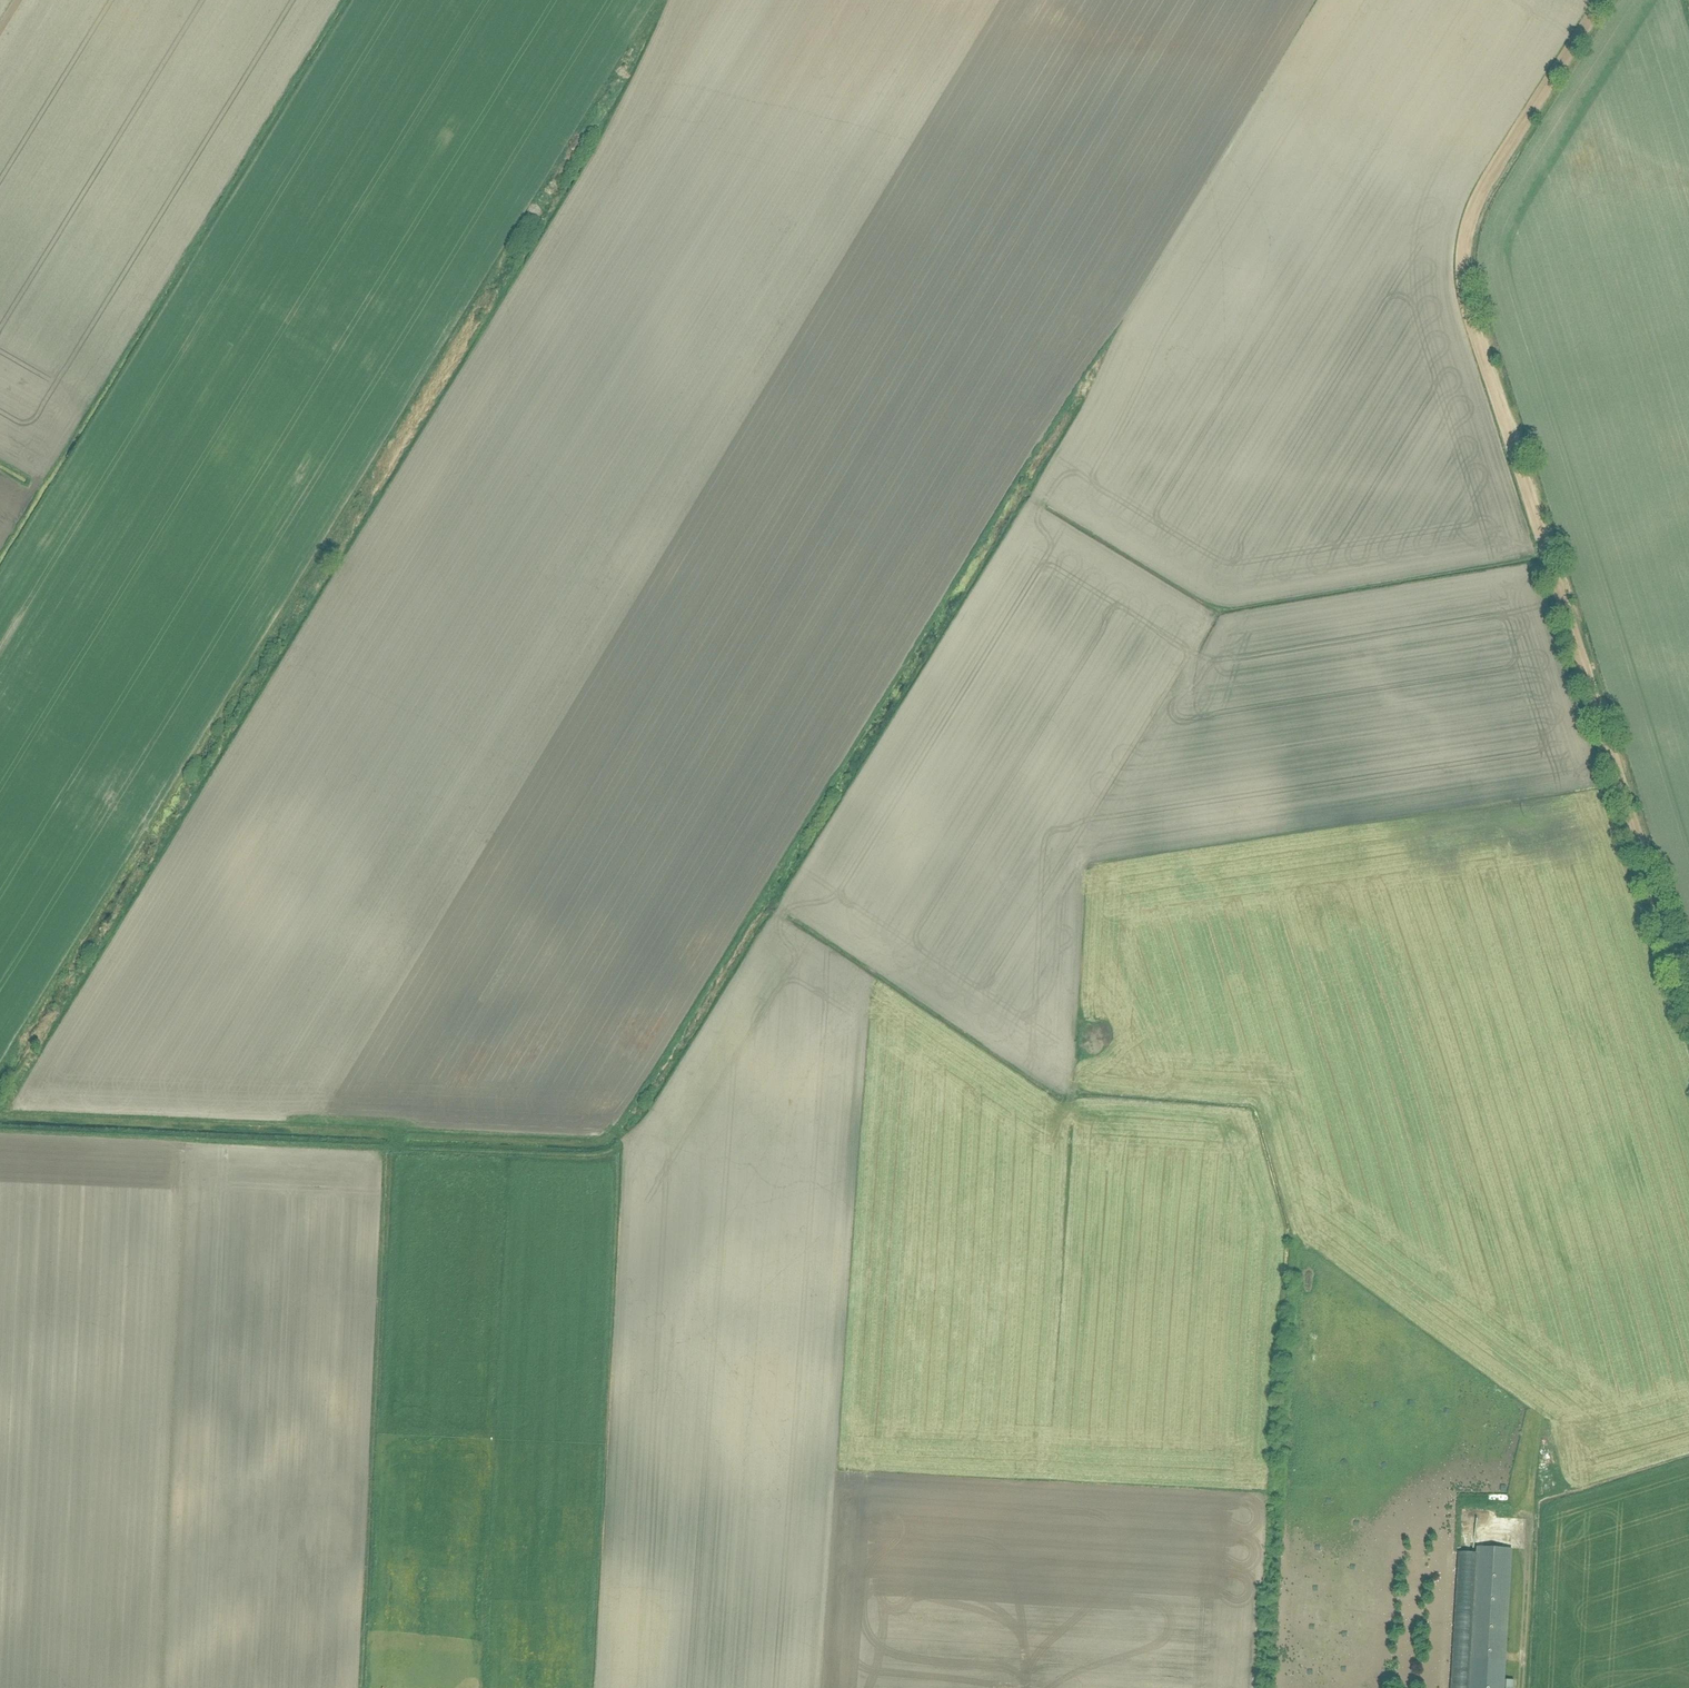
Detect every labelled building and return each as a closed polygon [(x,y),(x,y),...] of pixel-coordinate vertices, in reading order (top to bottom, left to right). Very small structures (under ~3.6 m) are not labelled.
[(1512,1548),(1478,1546),(1477,1553),(1458,1552),(1451,1687),(1504,1687),(1512,1548)] [(1507,1687),(1516,1687),(1516,1679),(1507,1679),(1507,1687)]
